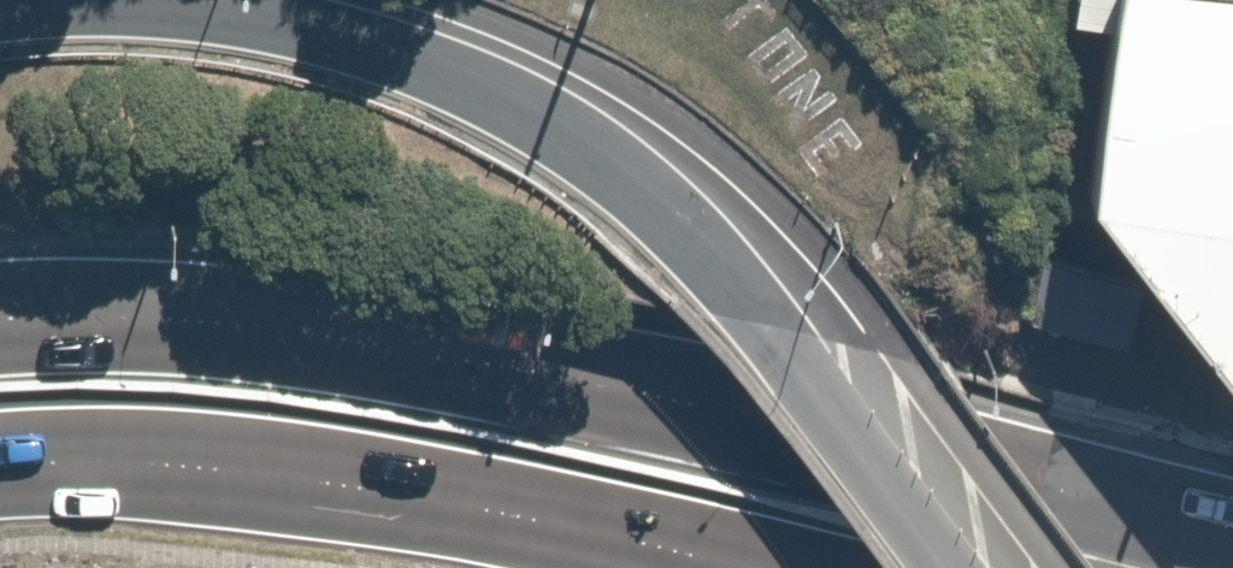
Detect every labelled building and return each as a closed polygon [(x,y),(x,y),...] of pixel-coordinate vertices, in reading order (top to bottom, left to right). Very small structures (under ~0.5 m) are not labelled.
[(1071,22),(1108,26),(1088,197),(1232,383),(1232,0),(1074,0),(1071,22)] [(1125,342),(1137,286),(1040,265),(1028,321),(1125,342)]
